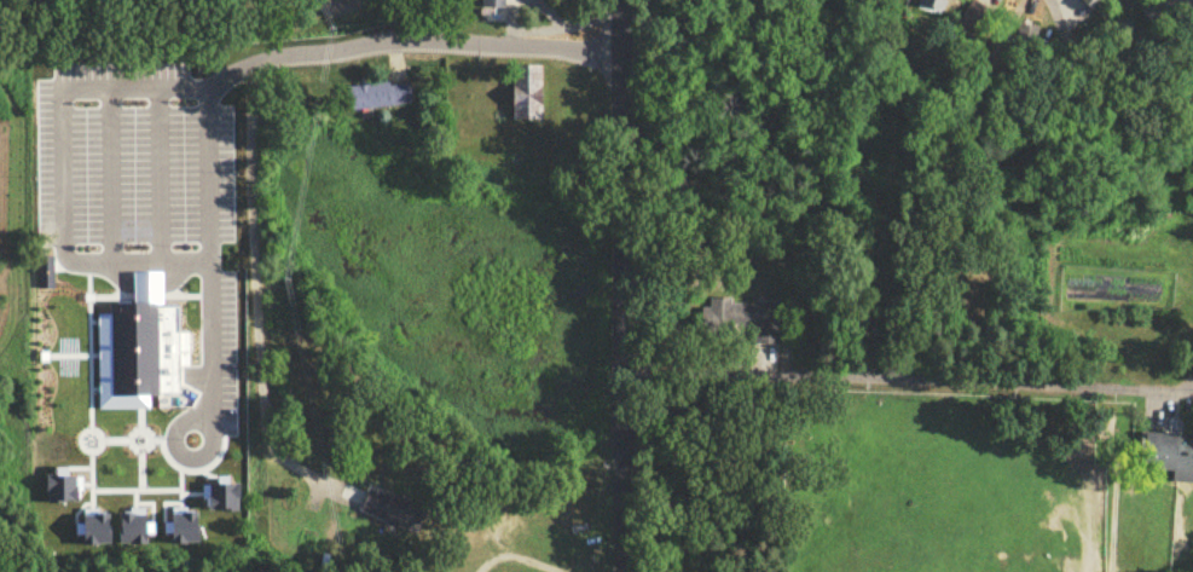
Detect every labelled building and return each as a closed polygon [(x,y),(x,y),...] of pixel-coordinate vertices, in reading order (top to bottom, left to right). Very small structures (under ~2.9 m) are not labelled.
[(517,0),(482,0),(482,12),(517,12),(517,0)] [(1096,15),(1114,0),(1084,0),(1096,15)] [(352,86),(356,114),(413,108),(410,80),(352,86)] [(702,306),(701,335),(771,336),(771,307),(702,306)] [(1174,454),(1173,487),(1192,487),(1192,454),(1174,454)]
